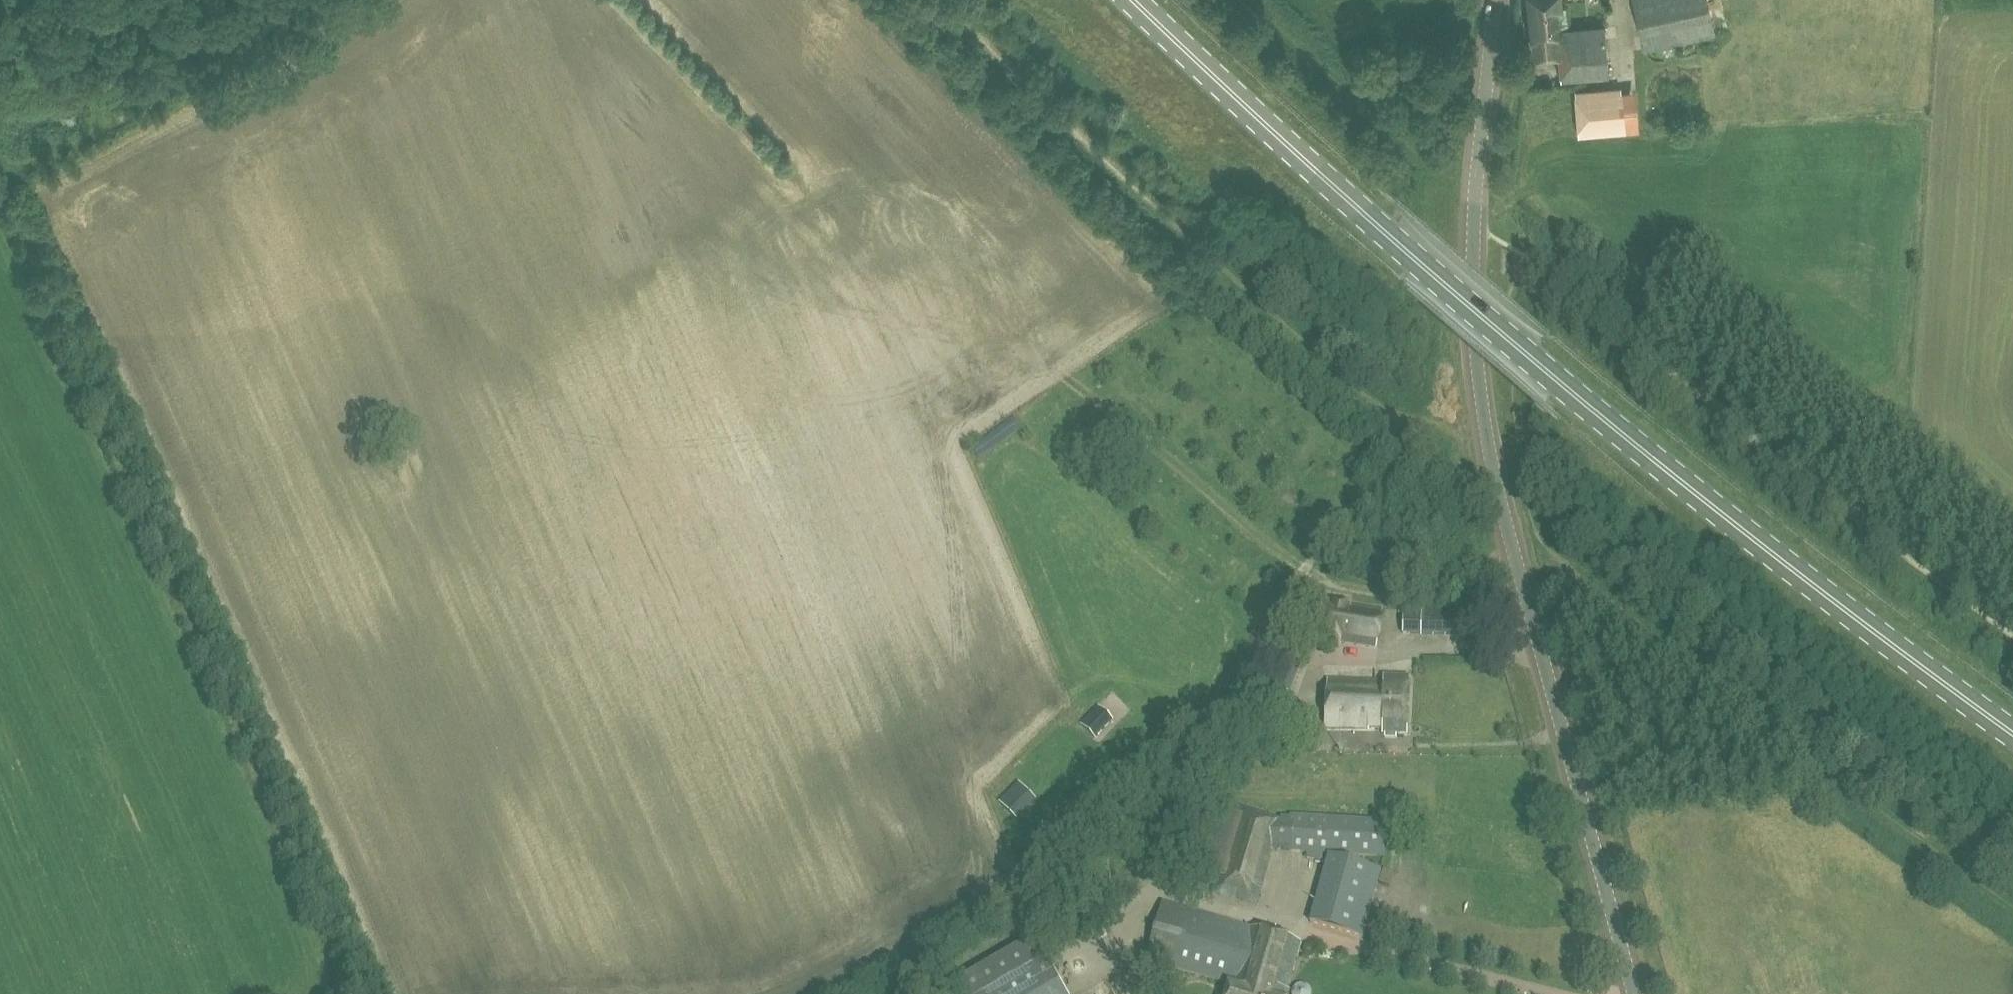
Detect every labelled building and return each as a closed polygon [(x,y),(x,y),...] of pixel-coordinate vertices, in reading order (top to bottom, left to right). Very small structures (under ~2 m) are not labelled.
[(1610,75),(1606,25),(1559,28),(1557,6),(1563,5),(1563,0),(1530,0),(1533,34),(1535,33),(1537,53),(1560,51),(1562,79),(1610,75)] [(1715,32),(1708,0),(1635,0),(1646,48),(1715,32)] [(1640,129),(1637,88),(1623,89),(1622,86),(1578,89),(1581,134),(1640,129)] [(1376,647),(1383,607),(1315,596),(1307,637),(1376,647)] [(1403,633),(1458,634),(1458,608),(1403,607),(1403,633)] [(1291,692),(1306,650),(1275,639),(1268,659),(1277,662),(1269,684),(1291,692)] [(1383,728),(1382,733),(1407,734),(1410,676),(1383,675),(1383,680),(1327,678),(1325,726),(1383,728)] [(1095,737),(1113,719),(1098,705),(1080,723),(1095,737)] [(1240,742),(1248,743),(1250,737),(1242,735),(1240,742)] [(1036,799),(1017,780),(998,799),(1017,818),(1036,799)] [(1192,868),(1218,875),(1235,813),(1211,805),(1192,868)] [(1218,875),(1213,892),(1257,905),(1273,849),(1282,819),(1277,818),(1238,806),(1235,813),(1218,875)] [(1282,819),(1273,849),(1308,851),(1307,857),(1323,858),(1323,852),(1384,856),(1386,820),(1277,813),(1277,818),(1282,819)] [(1362,935),(1380,869),(1329,855),(1310,921),(1362,935)] [(1164,901),(1147,959),(1271,993),(1285,993),(1300,940),(1164,901)] [(949,990),(951,993),(1037,993),(1061,980),(1035,937),(949,990)] [(1228,982),(1225,993),(1271,993),(1228,982)]
